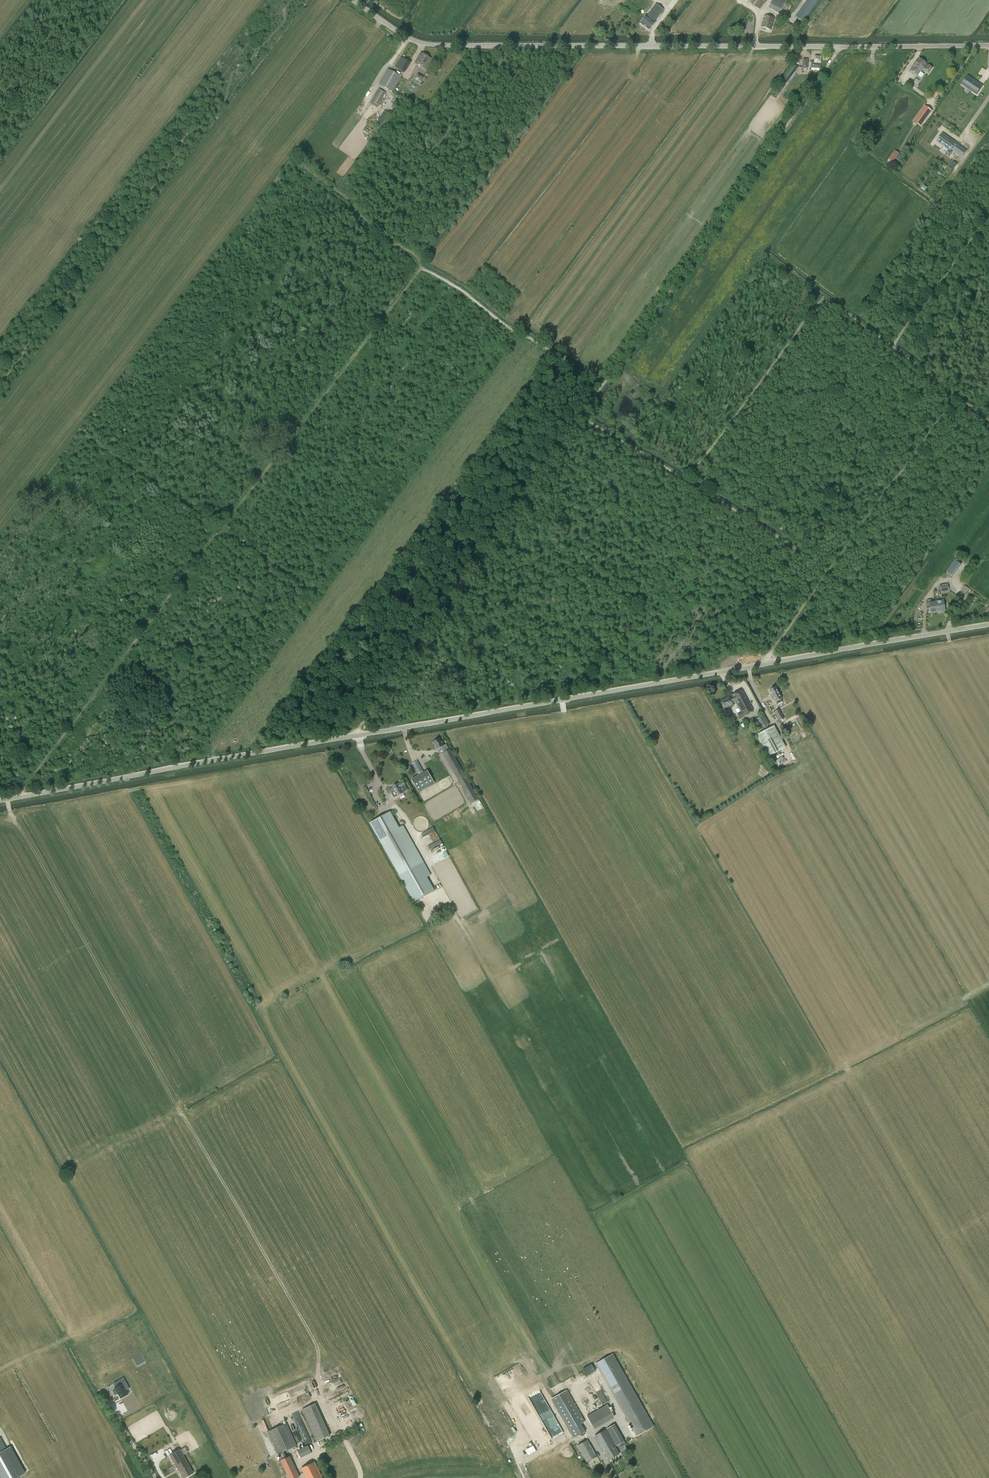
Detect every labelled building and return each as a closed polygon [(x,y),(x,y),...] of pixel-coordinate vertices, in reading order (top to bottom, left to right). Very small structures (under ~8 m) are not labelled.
[(627,1),(639,10),(646,0),(628,0),(627,1)] [(754,6),(760,10),(764,3),(765,3),(767,0),(758,0),(754,6)] [(768,8),(778,14),(785,1),(786,2),(786,0),(772,0),(768,8)] [(795,17),(803,22),(818,0),(807,0),(795,17)] [(654,22),(663,10),(655,4),(647,16),(646,16),(640,23),(650,30),(655,23),(654,22)] [(774,18),(765,15),(761,27),(771,30),(774,18)] [(414,64),(424,70),(431,58),(421,53),(414,64)] [(811,68),(820,69),(820,63),(821,57),(815,57),(814,64),(811,63),(811,68)] [(400,58),(395,68),(404,74),(410,64),(400,58)] [(802,69),(807,69),(808,59),(803,59),(803,60),(801,59),(801,63),(799,63),(798,67),(802,68),(802,69)] [(910,71),(917,76),(921,72),(924,68),(924,69),(929,72),(932,68),(928,65),(926,64),(926,63),(919,59),(910,71)] [(793,66),(786,77),(790,79),(797,69),(793,66)] [(379,84),(393,92),(402,77),(388,69),(379,84)] [(415,80),(412,84),(417,86),(419,83),(422,78),(417,75),(414,80),(415,80)] [(967,76),(961,84),(962,84),(965,86),(966,85),(969,86),(967,88),(977,95),(983,86),(976,82),(973,81),(974,80),(967,76)] [(378,89),(370,103),(377,107),(385,93),(378,89)] [(913,121),(921,127),(933,111),(925,105),(913,121)] [(382,113),(376,121),(381,124),(387,116),(382,113)] [(950,140),(947,138),(946,137),(942,134),(937,141),(939,143),(940,144),(943,146),(944,145),(949,149),(947,152),(951,154),(953,151),(962,157),(966,151),(955,144),(956,143),(950,139),(950,140)] [(889,159),(894,162),(900,154),(895,150),(889,159)] [(954,560),(946,572),(953,577),(961,565),(954,560)] [(964,585),(960,591),(965,595),(969,589),(964,585)] [(943,599),(935,601),(935,603),(937,611),(937,613),(945,611),(943,599)] [(931,600),(928,600),(930,612),(937,611),(935,603),(935,601),(931,601),(931,600)] [(775,687),(769,690),(776,702),(778,704),(782,702),(781,699),(775,687)] [(740,718),(753,711),(742,690),(732,695),(732,696),(729,698),(729,697),(721,701),(726,709),(729,707),(730,708),(734,706),(732,703),(735,702),(740,711),(737,713),(740,718)] [(779,721),(784,719),(779,710),(774,712),(779,721)] [(753,720),(757,727),(757,728),(760,727),(760,728),(768,724),(767,722),(762,715),(753,720)] [(768,757),(786,748),(774,726),(756,735),(768,757)] [(433,742),(437,750),(441,747),(444,752),(443,753),(471,804),(479,799),(450,749),(449,749),(446,744),(443,746),(439,738),(433,742)] [(417,761),(413,764),(419,775),(422,773),(421,772),(423,771),(417,761)] [(419,775),(411,779),(418,792),(435,783),(427,770),(422,773),(419,775)] [(388,790),(390,793),(391,793),(394,798),(397,796),(403,793),(408,790),(403,781),(397,784),(396,783),(393,784),(394,786),(388,790)] [(389,812),(371,823),(415,901),(433,890),(389,812)] [(435,831),(433,827),(421,834),(423,838),(435,831)] [(428,846),(430,850),(442,843),(440,839),(428,846)] [(612,1354),(596,1363),(637,1436),(653,1427),(612,1354)] [(116,1390),(113,1391),(115,1395),(118,1394),(120,1398),(128,1394),(126,1390),(129,1389),(123,1378),(117,1381),(119,1385),(115,1387),(114,1387),(116,1390)] [(510,1378),(504,1381),(508,1389),(514,1386),(510,1378)] [(566,1390),(552,1399),(574,1438),(585,1432),(581,1424),(584,1422),(566,1390)] [(523,1400),(516,1404),(527,1421),(533,1417),(523,1400)] [(315,1404),(302,1409),(317,1442),(330,1436),(315,1404)] [(608,1405),(587,1416),(592,1425),(612,1414),(608,1405)] [(311,1442),(300,1412),(294,1414),(297,1423),(291,1426),(297,1443),(303,1441),(304,1444),(311,1442)] [(537,1421),(530,1424),(537,1440),(543,1437),(537,1421)] [(281,1460),(289,1477),(295,1477),(299,1476),(290,1456),(286,1458),(283,1452),(297,1446),(286,1423),(268,1432),(278,1454),(281,1460)] [(614,1424),(606,1429),(616,1446),(624,1441),(614,1424)] [(608,1460),(611,1458),(612,1458),(616,1456),(616,1455),(619,1454),(606,1429),(595,1435),(608,1460)] [(587,1439),(577,1445),(586,1462),(597,1456),(587,1439)] [(312,1453),(308,1445),(298,1450),(301,1458),(312,1453)] [(16,1477),(24,1473),(9,1447),(0,1452),(0,1477),(17,1477),(16,1477)] [(169,1455),(182,1477),(184,1477),(193,1473),(179,1449),(169,1455)] [(301,1468),(306,1477),(322,1477),(314,1462),(301,1468)]
